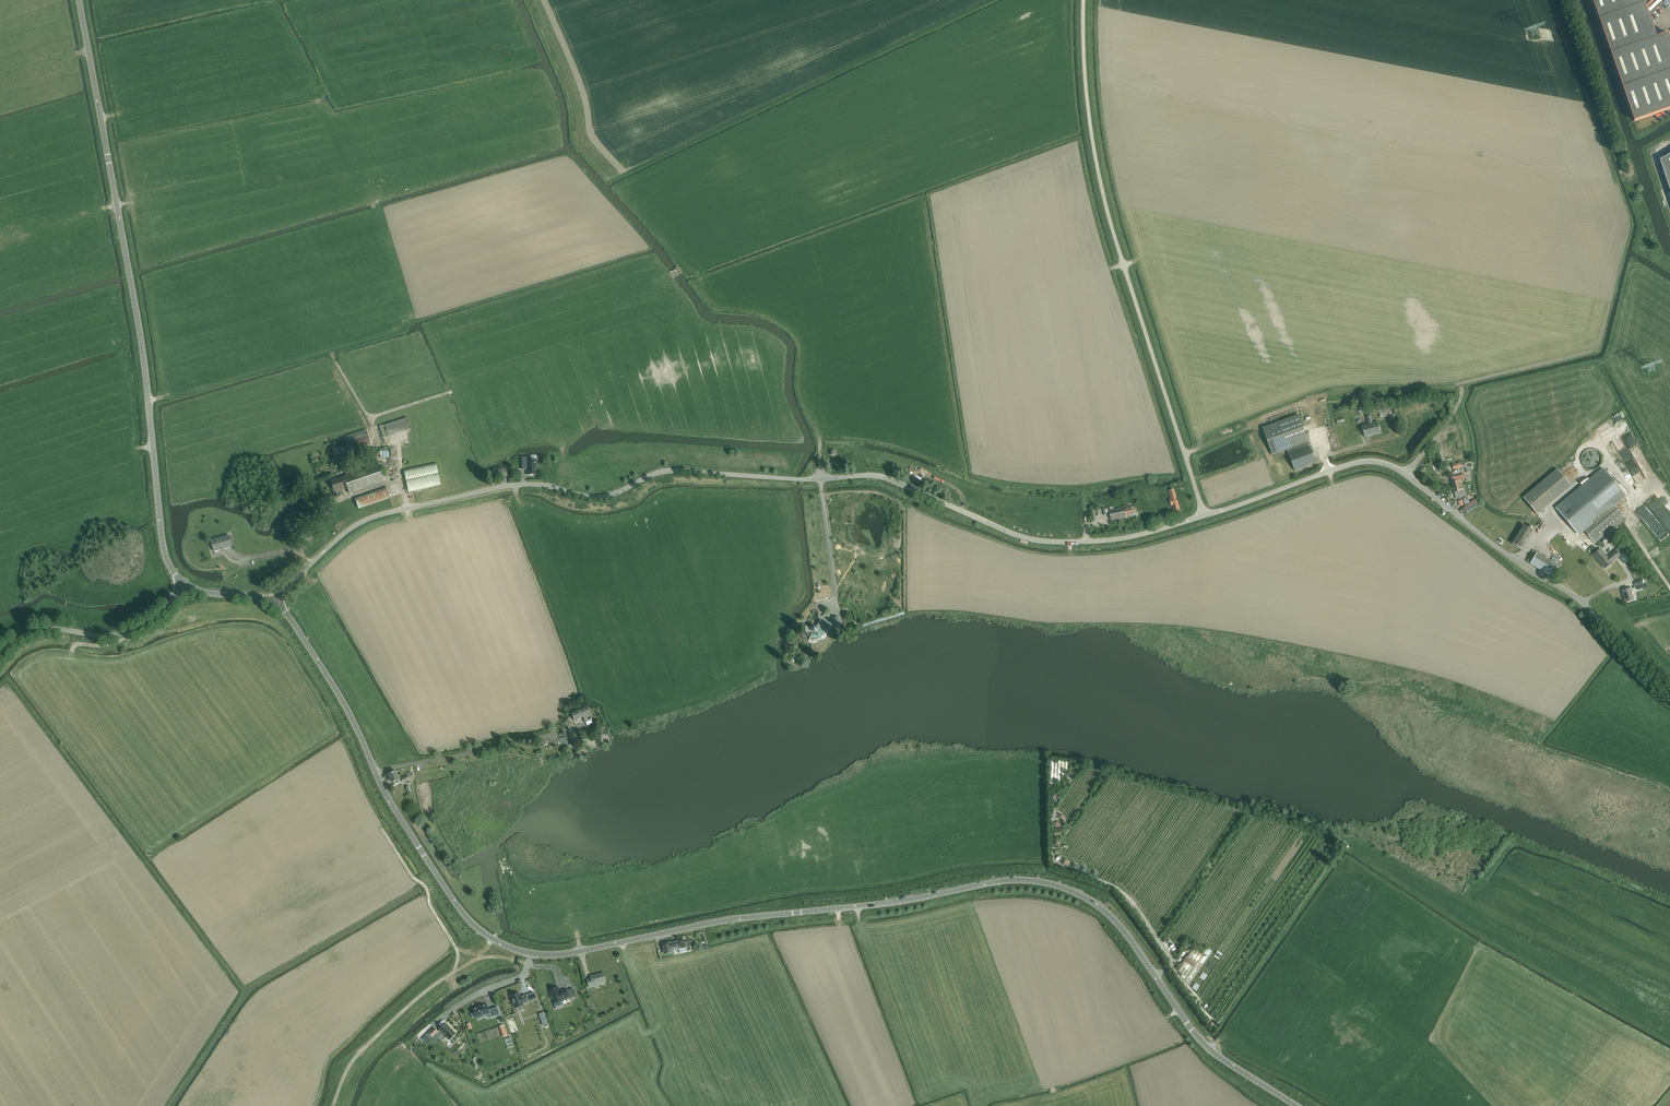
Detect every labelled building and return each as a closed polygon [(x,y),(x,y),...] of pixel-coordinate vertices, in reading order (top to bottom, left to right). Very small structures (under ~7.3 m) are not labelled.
[(1634,122),(1669,110),(1669,40),(1668,34),(1657,38),(1648,15),(1650,13),(1647,10),(1649,8),(1645,5),(1644,3),(1646,1),(1645,0),(1592,0),(1634,122)] [(1660,161),(1669,191),(1669,155),(1660,161)] [(1380,417),(1395,414),(1394,407),(1379,410),(1380,417)] [(1294,470),(1316,462),(1310,447),(1308,442),(1309,442),(1299,415),(1263,428),(1272,455),(1287,450),(1294,470)] [(1362,426),(1365,437),(1381,433),(1378,422),(1373,423),(1371,416),(1366,417),(1368,425),(1362,426)] [(383,438),(388,436),(411,429),(407,418),(385,425),(380,427),(383,438)] [(368,433),(367,434),(366,429),(344,436),(346,440),(349,452),(372,444),(368,433)] [(531,457),(522,457),(522,470),(526,470),(526,469),(527,469),(527,475),(536,475),(537,460),(531,460),(531,457)] [(408,491),(409,491),(440,484),(436,463),(404,470),(408,491)] [(350,494),(384,482),(378,465),(355,473),(353,468),(346,470),(348,475),(344,476),(344,477),(332,481),(336,492),(348,488),(350,494)] [(509,475),(507,468),(499,470),(500,477),(509,475)] [(1558,469),(1557,470),(1523,498),(1537,515),(1572,486),(1558,469)] [(1603,469),(1557,508),(1579,535),(1584,531),(1594,543),(1625,518),(1615,505),(1626,496),(1603,469)] [(1451,478),(1453,488),(1462,485),(1460,481),(1465,480),(1464,475),(1459,476),(1451,478)] [(1462,485),(1453,488),(1456,497),(1465,495),(1463,486),(1462,486),(1462,485)] [(386,487),(355,498),(359,508),(390,498),(386,487)] [(1174,489),(1169,491),(1171,499),(1170,500),(1172,506),(1173,506),(1175,514),(1181,513),(1174,489)] [(1465,507),(1466,508),(1468,511),(1474,508),(1474,507),(1471,503),(1465,507)] [(1124,507),(1114,510),(1114,507),(1109,508),(1110,511),(1109,511),(1108,508),(1103,509),(1105,515),(1110,514),(1111,521),(1122,519),(1134,516),(1131,507),(1128,507),(1127,505),(1124,506),(1124,507)] [(1512,544),(1521,550),(1533,531),(1524,525),(1512,544)] [(214,551),(232,546),(229,536),(211,541),(214,551)] [(1551,577),(1559,566),(1533,550),(1526,562),(1551,577)] [(1612,562),(1619,556),(1617,554),(1615,551),(1608,558),(1601,550),(1594,555),(1605,568),(1612,563),(1612,562)] [(1631,588),(1622,591),(1625,603),(1634,600),(1631,592),(1633,591),(1631,588)] [(838,617),(832,618),(835,629),(841,627),(838,617)] [(820,619),(816,625),(815,625),(814,625),(813,626),(812,626),(812,627),(811,627),(811,628),(806,626),(805,629),(806,632),(807,634),(808,636),(810,637),(809,638),(810,638),(813,639),(816,639),(818,639),(821,637),(823,635),(824,632),(825,633),(825,632),(824,632),(825,630),(825,626),(824,624),(822,621),(820,619)] [(586,722),(587,726),(593,724),(591,720),(592,720),(588,708),(572,714),(574,721),(583,717),(586,722)] [(1050,780),(1060,780),(1060,775),(1064,775),(1065,761),(1050,761),(1050,780)] [(399,779),(400,778),(397,772),(396,772),(395,771),(389,774),(392,783),(399,779)] [(410,780),(409,778),(412,777),(410,772),(406,773),(407,775),(401,778),(404,783),(410,780)] [(679,950),(679,953),(687,951),(685,940),(671,943),(662,945),(664,954),(673,952),(673,951),(679,950)] [(1196,963),(1198,959),(1196,958),(1197,957),(1194,955),(1191,959),(1187,956),(1184,961),(1193,967),(1196,963)] [(594,984),(606,981),(604,973),(590,976),(591,979),(587,980),(589,988),(595,986),(594,984)] [(550,990),(551,996),(550,996),(551,999),(552,999),(555,1008),(564,1006),(562,999),(569,996),(567,990),(562,991),(562,992),(560,992),(558,987),(550,990)] [(573,988),(567,990),(569,996),(569,998),(575,996),(573,988)] [(520,993),(511,996),(515,1008),(524,1005),(523,1003),(527,1002),(525,995),(521,996),(520,993)] [(474,1013),(471,1014),(473,1018),(475,1017),(477,1017),(484,1014),(485,1017),(490,1015),(491,1018),(500,1015),(498,1007),(497,1007),(489,1010),(486,1004),(482,1005),(478,1007),(472,1009),(474,1013)] [(439,1030),(450,1041),(456,1034),(446,1024),(439,1030)] [(434,1028),(429,1033),(433,1036),(438,1032),(434,1028)]
